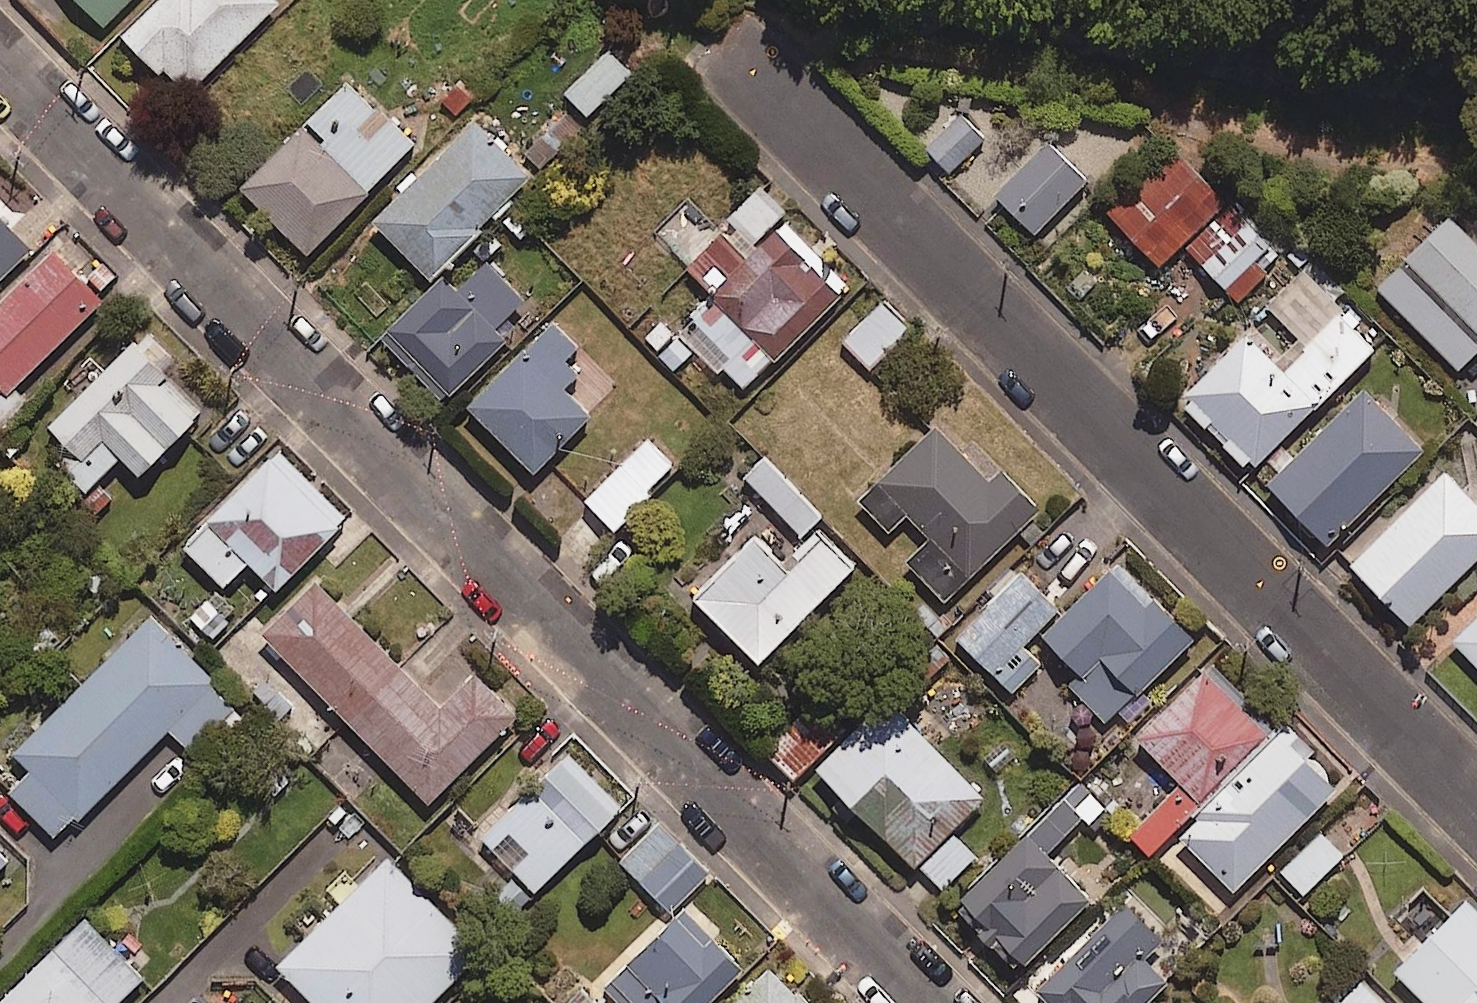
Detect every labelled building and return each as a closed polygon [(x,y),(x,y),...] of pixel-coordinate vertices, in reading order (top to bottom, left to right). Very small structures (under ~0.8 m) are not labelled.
[(108,28),(135,0),(78,0),(108,28)] [(277,0),(169,0),(129,40),(188,99),(282,5),(277,0)] [(634,75),(610,50),(566,92),(590,117),(634,75)] [(418,145),(350,81),(246,192),(314,256),(418,145)] [(988,139),(963,115),(929,150),(954,174),(988,139)] [(534,179),(478,124),(378,225),(434,280),(534,179)] [(1091,182),(1051,145),(1001,198),(1041,235),(1091,182)] [(1187,245),(1232,202),(1181,148),(1112,214),(1163,268),(1187,245)] [(717,293),(679,329),(721,374),(730,365),(752,389),(849,297),(779,223),(790,213),(766,188),(728,224),(734,231),(694,269),(717,293)] [(1232,202),(1187,245),(1244,306),(1290,263),(1232,202)] [(1452,214),(1377,288),(1462,374),(1476,359),(1476,239),(1452,214)] [(0,215),(0,277),(31,247),(0,215)] [(0,310),(0,384),(5,390),(0,395),(0,434),(32,402),(19,389),(105,304),(57,255),(0,310)] [(528,302),(489,262),(458,292),(447,281),(387,340),(449,403),(507,346),(496,334),(528,302)] [(1253,335),(1181,408),(1251,478),(1380,348),(1346,314),(1305,274),(1271,308),(1312,349),(1290,371),(1253,335)] [(914,333),(886,303),(845,342),(874,371),(914,333)] [(583,351),(559,326),(473,410),(538,476),(595,420),(567,392),(581,378),(568,365),(583,351)] [(54,467),(100,516),(115,501),(99,484),(126,459),(144,478),(207,419),(164,373),(175,363),(147,333),(50,424),(73,449),(54,467)] [(1429,455),(1369,394),(1270,490),(1330,551),(1429,455)] [(994,486),(939,431),(865,505),(894,535),(912,517),(936,541),(912,566),(950,604),(1042,512),(1005,475),(994,486)] [(679,472),(645,440),(587,501),(621,533),(679,472)] [(351,521),(277,451),(186,547),(229,589),(252,565),(282,593),(351,521)] [(826,520),(766,459),(748,477),(807,538),(826,520)] [(1444,472),(1341,568),(1405,635),(1476,567),(1476,507),(1444,472)] [(862,568),(828,535),(792,572),(758,539),(698,599),(765,666),(862,568)] [(1196,643),(1121,567),(1049,638),(1090,680),(1078,691),(1113,726),(1196,643)] [(1061,612),(1024,574),(960,638),(1016,694),(1044,666),(1026,648),(1061,612)] [(444,713),(319,585),(266,637),(432,806),(521,719),(480,678),(444,713)] [(236,706),(151,621),(18,755),(35,772),(14,794),(62,842),(172,731),(192,751),(236,706)] [(1454,649),(1476,674),(1476,627),(1454,649)] [(1281,736),(1217,670),(1143,741),(1188,787),(1136,838),(1156,857),(1281,736)] [(836,745),(815,723),(777,760),(798,782),(836,745)] [(866,727),(822,773),(843,794),(831,805),(853,827),(865,816),(943,893),(979,856),(956,833),(989,801),(926,739),(902,763),(866,727)] [(1344,790),(1288,735),(1184,839),(1240,894),(1344,790)] [(625,814),(573,757),(485,838),(537,895),(625,814)] [(1095,905),(1049,859),(1085,823),(1091,830),(1110,811),(1094,795),(1075,814),(1067,806),(962,912),(1025,975),(1095,905)] [(712,876),(662,825),(623,862),(674,914),(712,876)] [(1349,860),(1315,828),(1275,869),(1309,901),(1349,860)] [(0,854),(0,873),(10,864),(0,854)] [(391,861),(282,968),(316,1002),(437,1002),(485,957),(391,861)] [(1425,896),(1414,907),(1408,901),(1391,917),(1424,951),(1400,974),(1428,1002),(1476,1002),(1476,908),(1472,904),(1452,924),(1425,896)] [(1128,908),(1045,995),(1053,1002),(1147,1002),(1168,981),(1147,962),(1165,943),(1128,908)] [(610,993),(620,1002),(718,1002),(748,973),(690,914),(610,993)] [(83,917),(0,1001),(0,1002),(113,1002),(141,974),(83,917)] [(775,970),(742,1002),(808,1002),(775,970)] [(1367,982),(1345,1002),(1387,1002),(1367,982)] [(582,989),(568,1002),(596,1002),(582,989)]
